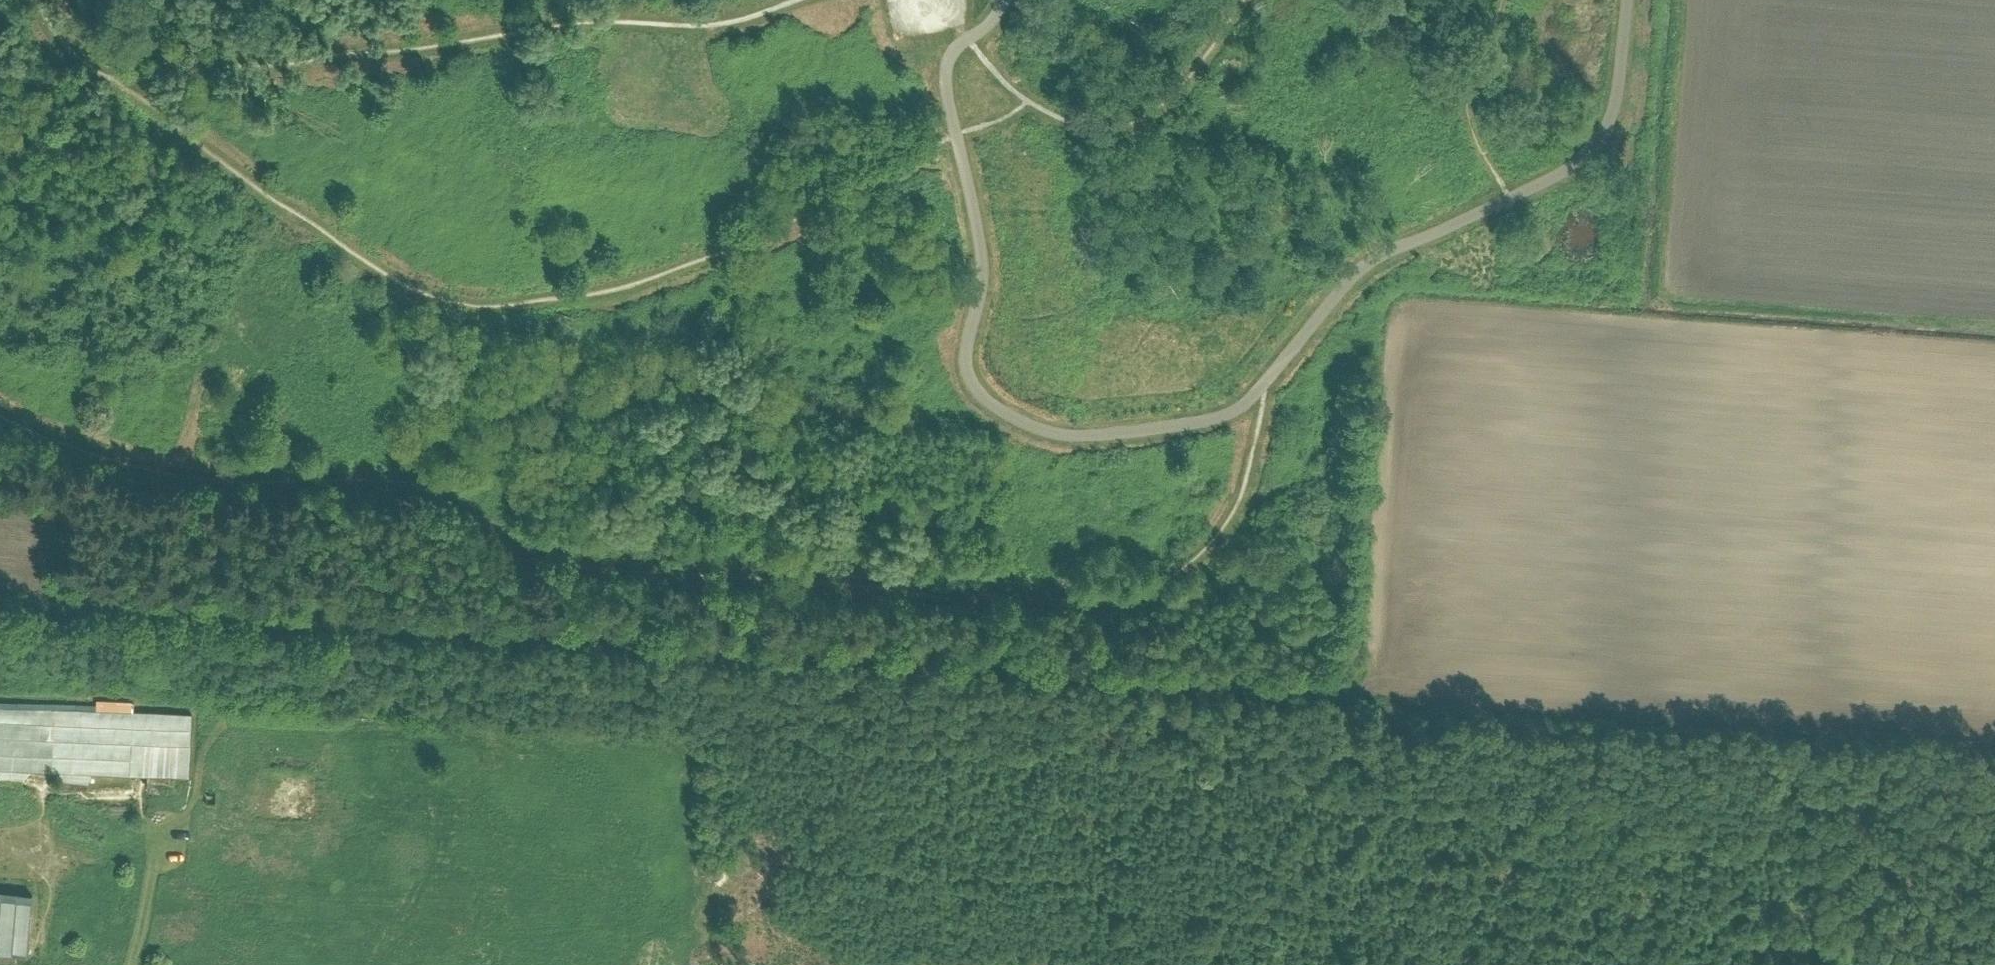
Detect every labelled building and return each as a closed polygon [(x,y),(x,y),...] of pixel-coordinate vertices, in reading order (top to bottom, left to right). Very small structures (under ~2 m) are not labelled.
[(199,773),(201,711),(140,710),(140,699),(103,699),(103,709),(0,706),(0,733),(1,733),(0,748),(1,748),(1,756),(0,756),(0,768),(199,773)] [(36,955),(41,893),(0,890),(0,952),(36,955)]
